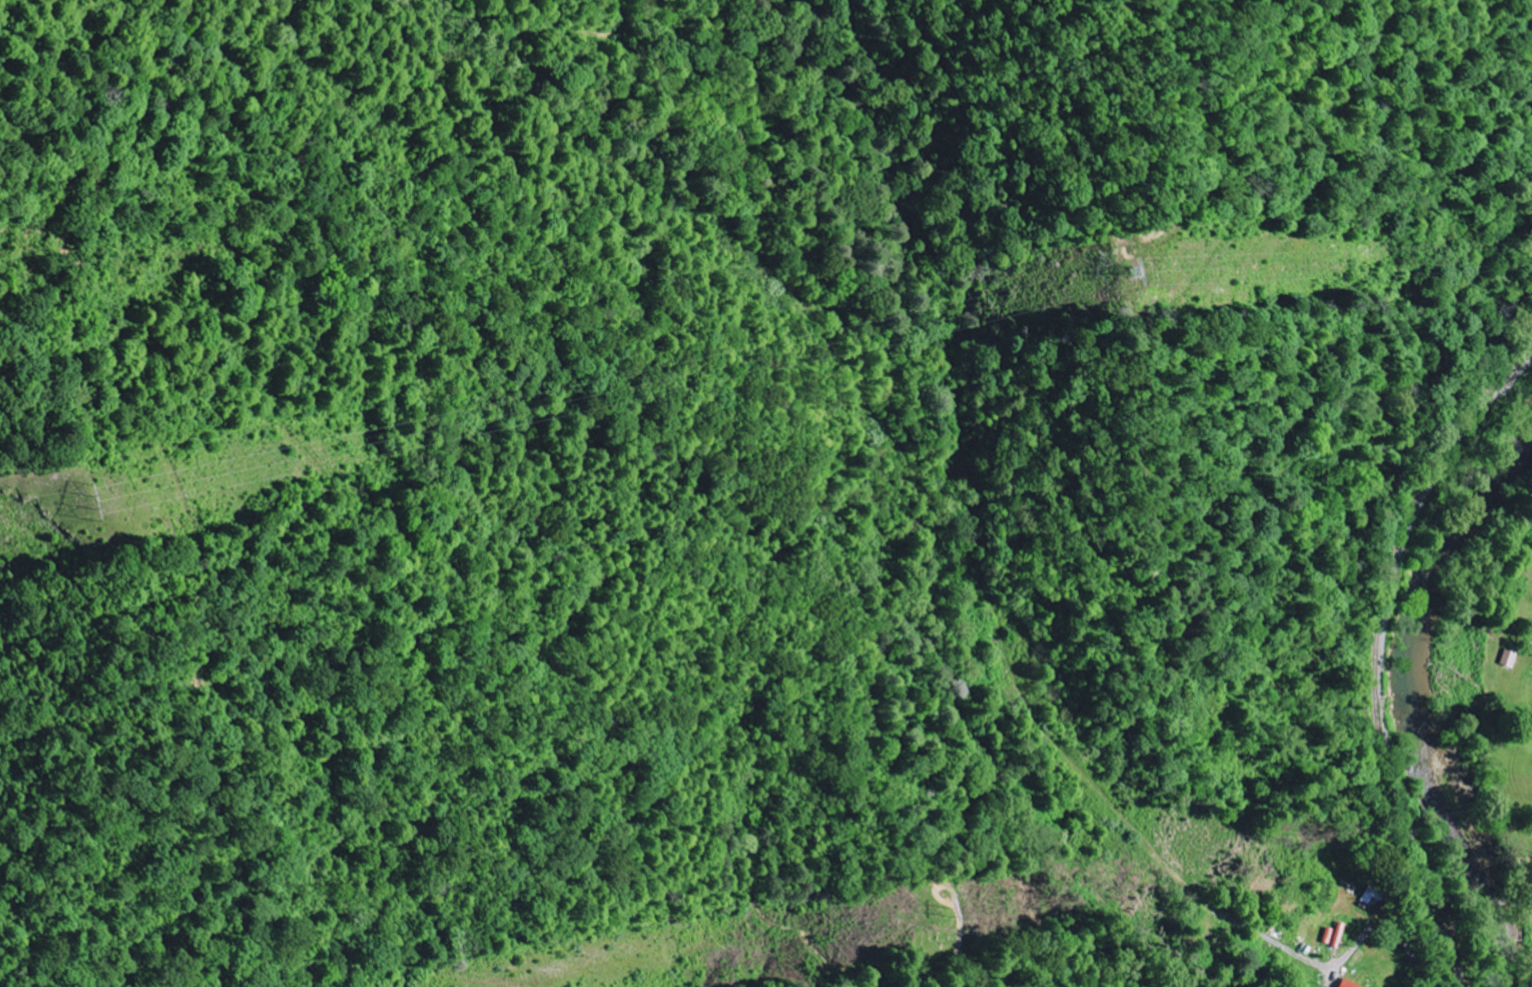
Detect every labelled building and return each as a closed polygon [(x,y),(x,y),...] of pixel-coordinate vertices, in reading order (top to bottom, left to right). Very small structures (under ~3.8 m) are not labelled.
[(1499,663),(1512,667),(1516,653),(1504,649),(1499,663)] [(1338,978),(1334,986),(1361,986),(1338,978)]
